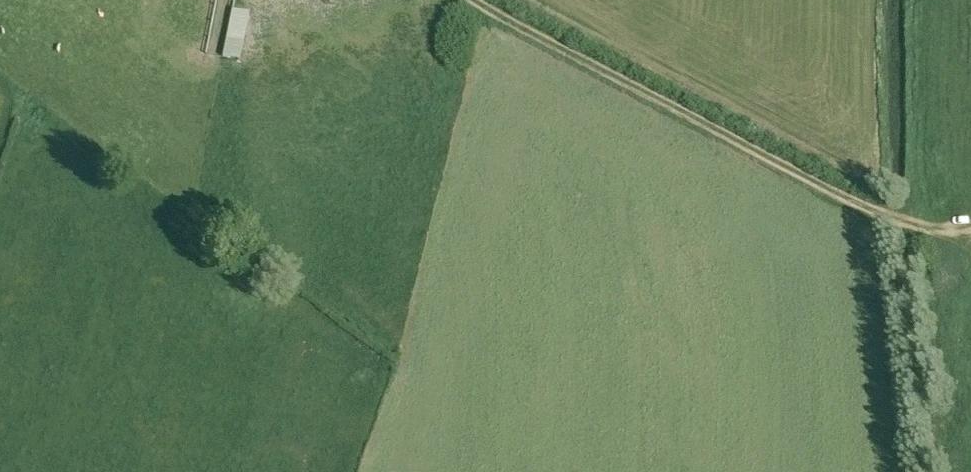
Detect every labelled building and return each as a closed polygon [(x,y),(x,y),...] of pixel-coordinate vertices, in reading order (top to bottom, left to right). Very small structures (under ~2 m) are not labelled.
[(247,64),(258,13),(243,10),(231,61),(247,64)]
